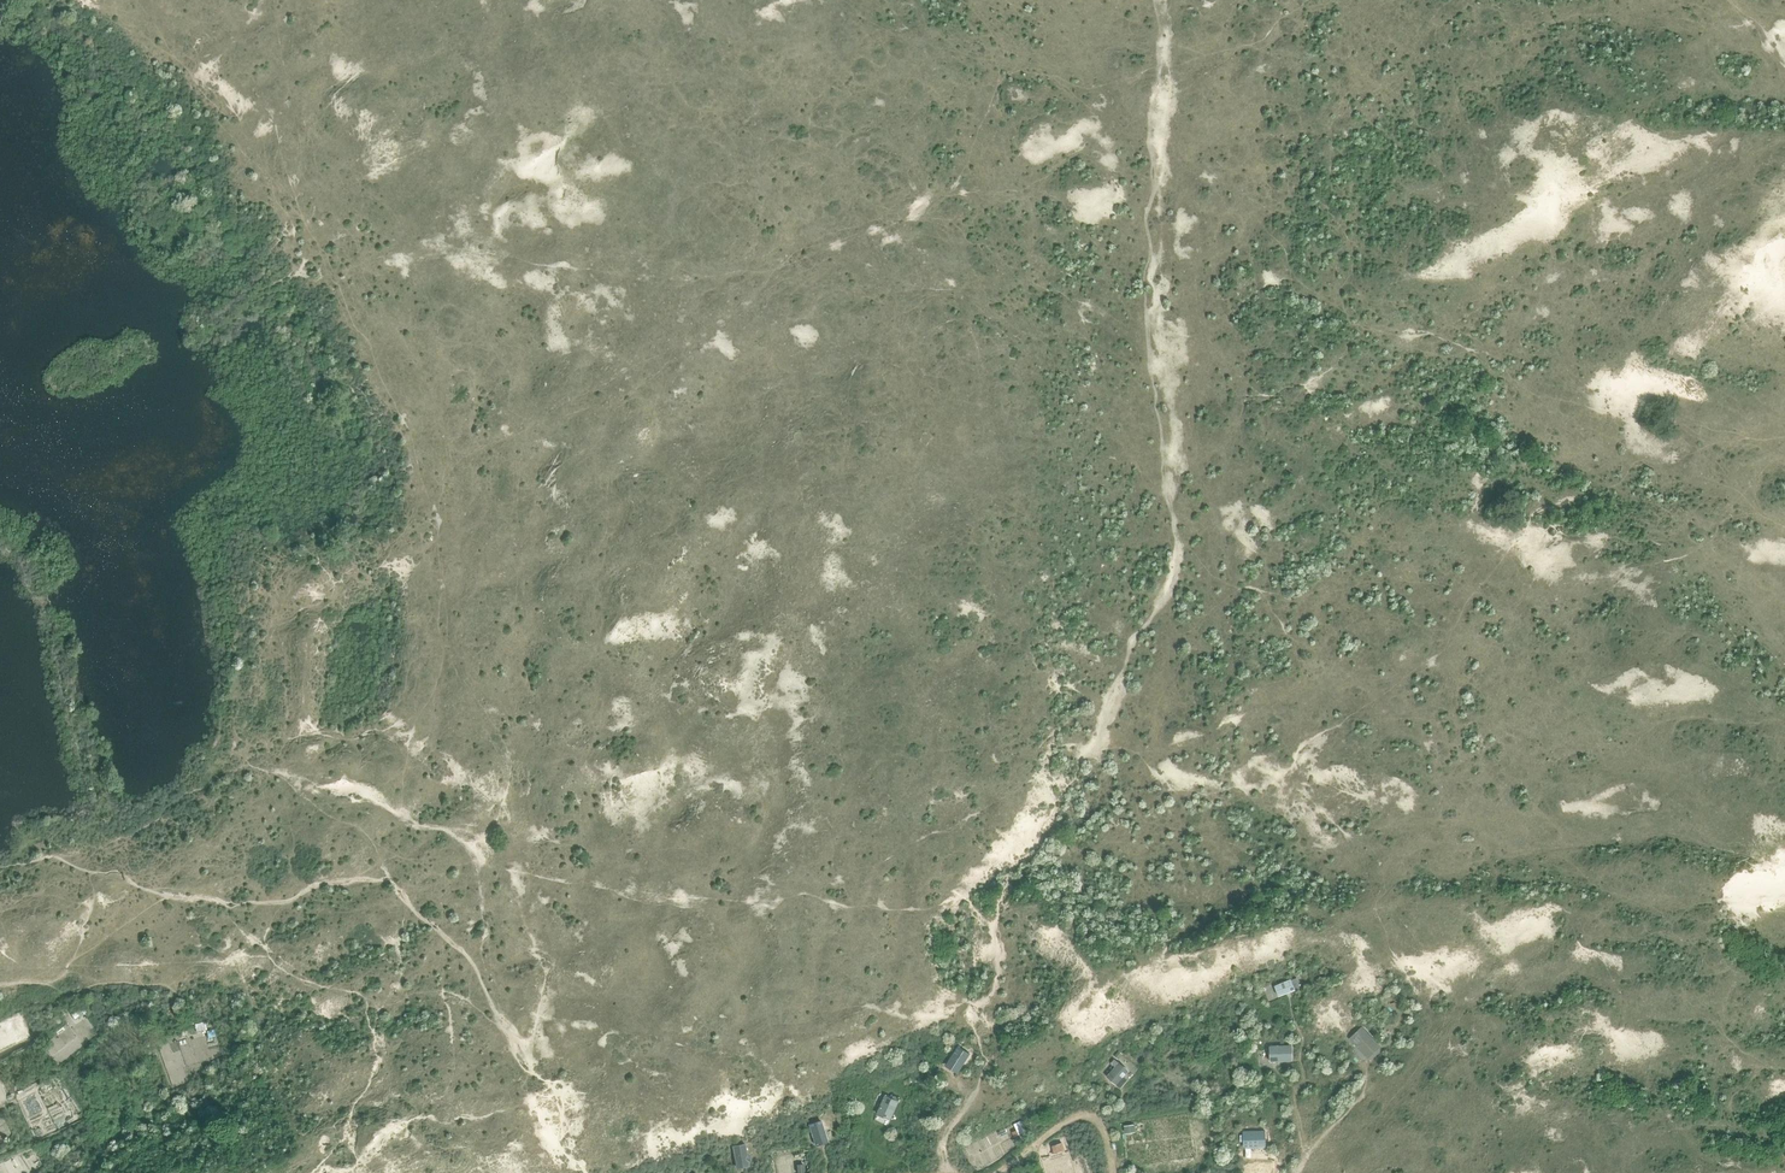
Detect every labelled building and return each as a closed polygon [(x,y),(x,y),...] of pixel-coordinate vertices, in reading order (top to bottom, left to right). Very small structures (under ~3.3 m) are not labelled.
[(1295,988),(1300,986),(1297,978),(1292,979),(1291,978),(1274,986),(1278,996),(1296,990),(1295,988)] [(1349,1039),(1368,1059),(1380,1048),(1362,1027),(1349,1039)] [(1270,1045),(1270,1061),(1292,1060),(1292,1045),(1270,1045)] [(965,1067),(974,1054),(967,1050),(962,1057),(954,1051),(945,1064),(954,1070),(960,1071),(963,1065),(965,1067)] [(1124,1076),(1129,1071),(1115,1059),(1111,1063),(1115,1066),(1107,1076),(1121,1088),(1128,1079),(1124,1076)] [(876,1115),(891,1121),(899,1101),(885,1095),(876,1115)] [(808,1123),(815,1146),(828,1142),(821,1119),(808,1123)] [(745,1144),(733,1146),(737,1167),(748,1165),(745,1144)] [(1059,1144),(1051,1146),(1053,1153),(1061,1151),(1059,1144)] [(1250,1172),(1269,1172),(1266,1158),(1258,1160),(1258,1165),(1249,1166),(1250,1172)] [(804,1164),(797,1165),(798,1172),(805,1172),(804,1164)]
